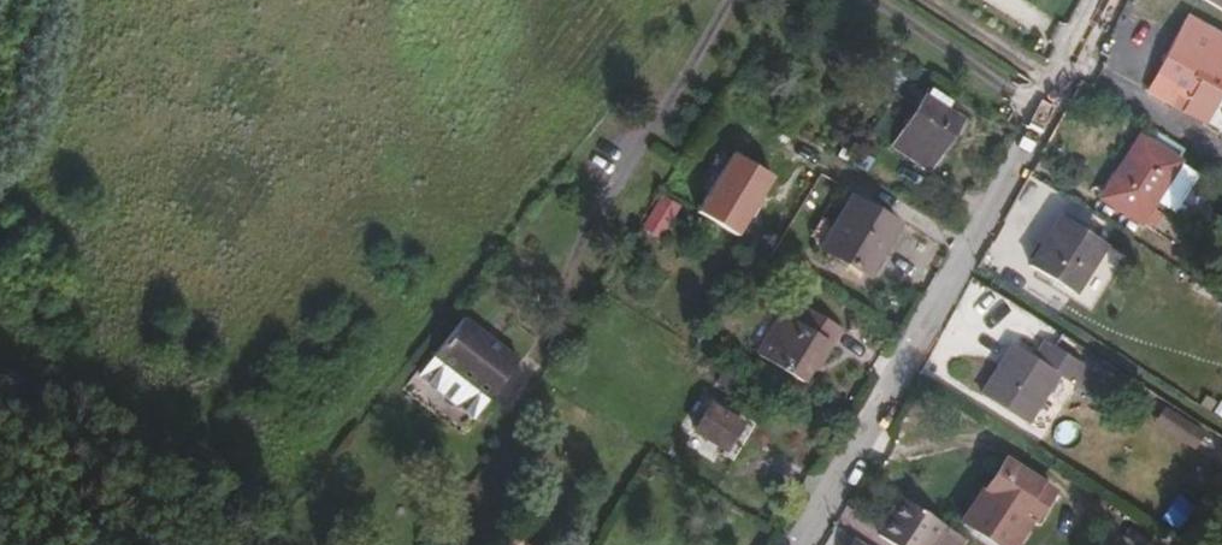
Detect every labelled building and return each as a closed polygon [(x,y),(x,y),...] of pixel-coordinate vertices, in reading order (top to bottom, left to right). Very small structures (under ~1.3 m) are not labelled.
[(1221,13),(1221,0),(1200,0),(1221,13)] [(1210,90),(1221,70),(1168,40),(1141,88),(1165,101),(1170,92),(1175,95),(1186,76),(1210,90)] [(936,102),(937,100),(921,91),(916,100),(932,109),(936,102)] [(924,170),(953,121),(932,109),(916,100),(887,148),(924,170)] [(953,121),(957,114),(936,102),(932,109),(953,121)] [(1135,229),(1174,168),(1133,143),(1095,204),(1135,229)] [(738,153),(703,209),(741,233),(777,177),(738,153)] [(644,241),(663,210),(648,200),(628,230),(644,241)] [(859,283),(890,231),(845,204),(813,256),(859,283)] [(1070,301),(1100,253),(1058,226),(1028,275),(1070,301)] [(816,366),(835,336),(797,313),(788,328),(775,320),(749,362),(794,389),(804,371),(810,362),(816,366)] [(514,370),(459,327),(429,364),(484,408),(514,370)] [(1027,432),(1059,381),(1074,391),(1084,373),(1046,349),(1035,367),(1014,354),(983,405),(1027,432)] [(811,375),(816,366),(810,362),(804,371),(811,375)] [(484,408),(429,364),(415,383),(469,426),(484,408)] [(716,454),(735,422),(705,405),(686,436),(716,454)] [(1021,516),(1040,485),(1009,466),(990,497),(1021,516)] [(1028,532),(1052,493),(1040,485),(1021,516),(990,497),(985,505),(1028,532)] [(942,525),(897,498),(881,523),(885,525),(877,537),(890,544),(930,544),(942,525)] [(963,538),(942,525),(930,544),(958,544),(963,538)]
